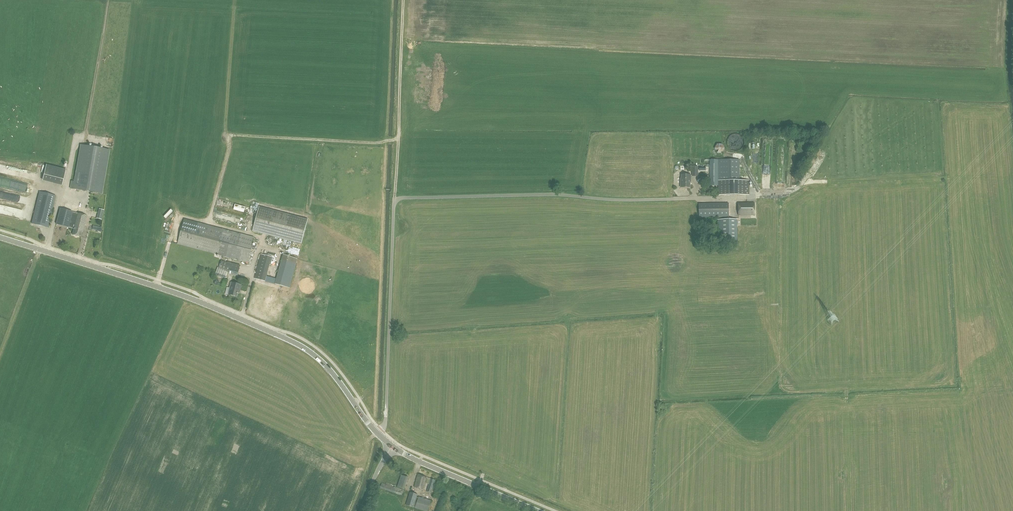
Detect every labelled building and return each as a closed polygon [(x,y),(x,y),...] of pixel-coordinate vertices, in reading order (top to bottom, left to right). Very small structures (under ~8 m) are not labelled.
[(723,142),(714,147),(717,153),(726,148),(723,142)] [(101,194),(110,150),(81,145),(77,171),(76,171),(74,182),(71,181),(70,188),(101,194)] [(710,180),(710,185),(718,185),(718,159),(710,159),(710,177),(710,180)] [(739,159),(718,159),(718,194),(749,194),(749,180),(739,180),(739,159)] [(66,169),(46,164),(42,180),(62,184),(66,169)] [(691,175),(681,175),(681,179),(680,179),(680,187),(690,187),(690,182),(691,182),(691,175)] [(24,198),(24,193),(2,190),(1,196),(24,198)] [(39,191),(31,223),(49,228),(50,222),(49,222),(56,195),(39,191)] [(0,202),(0,208),(12,211),(13,205),(0,202)] [(699,217),(729,216),(728,203),(699,203),(699,217)] [(738,215),(754,215),(754,203),(738,203),(738,215)] [(302,244),(308,219),(259,206),(253,231),(302,244)] [(82,231),(83,231),(87,216),(77,213),(74,225),(69,224),(73,212),(61,209),(57,224),(74,229),(72,234),(81,236),(82,231)] [(255,237),(184,219),(177,244),(248,263),(255,237)] [(737,243),(737,219),(720,219),(720,243),(737,243)] [(275,284),(276,278),(269,276),(268,279),(266,278),(272,256),(270,256),(261,254),(255,274),(254,278),(275,284)] [(277,278),(276,278),(275,284),(289,288),(296,263),(297,259),(283,255),(282,259),(277,278)] [(229,264),(227,263),(221,261),(219,268),(229,271),(228,273),(237,276),(239,269),(240,269),(241,265),(229,262),(229,264)] [(217,268),(216,271),(215,275),(225,279),(228,271),(219,268),(217,268)] [(237,296),(239,289),(240,290),(242,285),(232,282),(229,294),(237,296)] [(426,491),(431,493),(435,480),(431,478),(431,479),(427,477),(418,474),(414,487),(423,489),(425,483),(429,484),(426,491)] [(404,489),(408,477),(401,475),(397,486),(404,489)] [(396,485),(386,482),(386,484),(382,483),(380,488),(402,495),(404,490),(396,487),(396,485)] [(414,507),(418,494),(410,492),(406,505),(414,507)] [(419,496),(415,508),(425,510),(428,510),(431,500),(419,496)]
